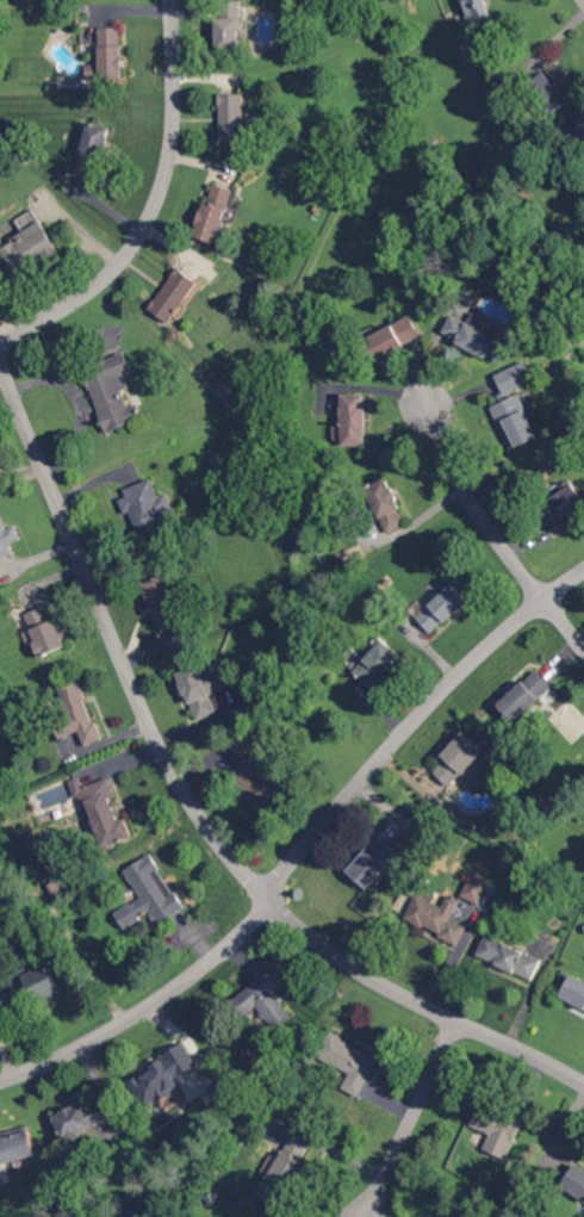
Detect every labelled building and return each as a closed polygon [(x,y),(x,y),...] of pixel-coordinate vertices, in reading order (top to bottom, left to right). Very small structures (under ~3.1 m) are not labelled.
[(242,46),(241,34),(246,34),(245,0),(234,0),(218,1),(220,46),(242,46)] [(491,17),(486,0),(460,0),(468,25),(491,17)] [(122,79),(121,26),(98,27),(99,79),(122,79)] [(570,98),(545,71),(532,84),(556,110),(570,98)] [(244,93),(220,93),(221,144),(245,143),(244,93)] [(109,127),(88,121),(76,170),(97,175),(109,127)] [(217,243),(235,190),(212,182),(194,235),(217,243)] [(16,218),(24,234),(1,245),(14,271),(56,250),(36,209),(16,218)] [(200,282),(177,267),(148,309),(171,324),(200,282)] [(441,334),(487,357),(498,337),(482,329),(487,319),(472,311),(467,322),(451,314),(441,334)] [(421,336),(410,314),(379,331),(375,325),(364,331),(379,358),(421,336)] [(107,432),(143,418),(137,404),(130,406),(124,390),(130,388),(125,375),(133,372),(125,352),(82,369),(107,432)] [(491,405),(509,449),(537,438),(517,390),(535,382),(526,360),(495,373),(503,392),(498,393),(501,401),(491,405)] [(341,445),(365,444),(364,393),(340,393),(341,445)] [(124,488),(127,496),(119,499),(125,516),(133,514),(140,532),(177,517),(168,492),(159,495),(153,478),(124,488)] [(403,527),(390,479),(369,485),(383,532),(403,527)] [(552,528),(583,507),(583,500),(573,483),(537,506),(552,528)] [(11,542),(21,539),(16,525),(7,528),(1,509),(0,509),(0,557),(14,552),(11,542)] [(160,629),(182,621),(164,574),(142,583),(160,629)] [(469,599),(453,582),(416,617),(432,634),(469,599)] [(24,614),(40,656),(66,646),(55,618),(48,621),(43,606),(24,614)] [(351,667),(372,687),(402,655),(382,637),(363,657),(362,656),(351,667)] [(196,720),(241,701),(233,684),(217,691),(211,675),(205,678),(199,663),(176,673),(196,720)] [(551,685),(535,668),(497,703),(513,721),(551,685)] [(101,739),(79,681),(57,690),(72,732),(79,730),(84,745),(101,739)] [(485,750),(464,731),(442,755),(446,758),(434,771),(450,786),(462,773),(472,782),(487,765),(479,757),(485,750)] [(246,757),(229,772),(262,809),(286,788),(271,771),(264,777),(246,757)] [(108,777),(83,786),(80,776),(70,779),(81,811),(89,809),(102,847),(132,836),(126,817),(118,819),(111,798),(115,797),(108,777)] [(346,871),(367,888),(399,852),(378,834),(346,871)] [(184,908),(150,853),(123,869),(139,897),(114,912),(124,928),(149,913),(156,925),(184,908)] [(490,882),(471,872),(459,895),(478,905),(490,882)] [(450,918),(460,900),(443,891),(437,903),(417,893),(404,917),(457,944),(466,926),(450,918)] [(541,958),(484,934),(475,956),(532,980),(541,958)] [(291,1014),(274,992),(288,981),(276,966),(235,997),(248,1014),(256,1008),(272,1028),(291,1014)] [(21,1008),(61,991),(55,975),(14,992),(21,1008)] [(569,975),(559,997),(583,1008),(583,982),(569,975)] [(359,1096),(380,1058),(330,1030),(316,1055),(346,1072),(339,1085),(359,1096)] [(198,1064),(185,1043),(130,1077),(149,1107),(181,1088),(176,1078),(198,1064)] [(507,1158),(523,1119),(480,1101),(470,1125),(490,1133),(483,1148),(507,1158)] [(89,1115),(83,1102),(52,1114),(63,1141),(108,1123),(103,1110),(89,1115)] [(32,1131),(0,1138),(0,1163),(37,1155),(32,1131)] [(311,1143),(292,1133),(267,1180),(291,1193),(307,1163),(301,1161),(311,1143)] [(561,1184),(583,1200),(583,1166),(576,1161),(561,1184)]
